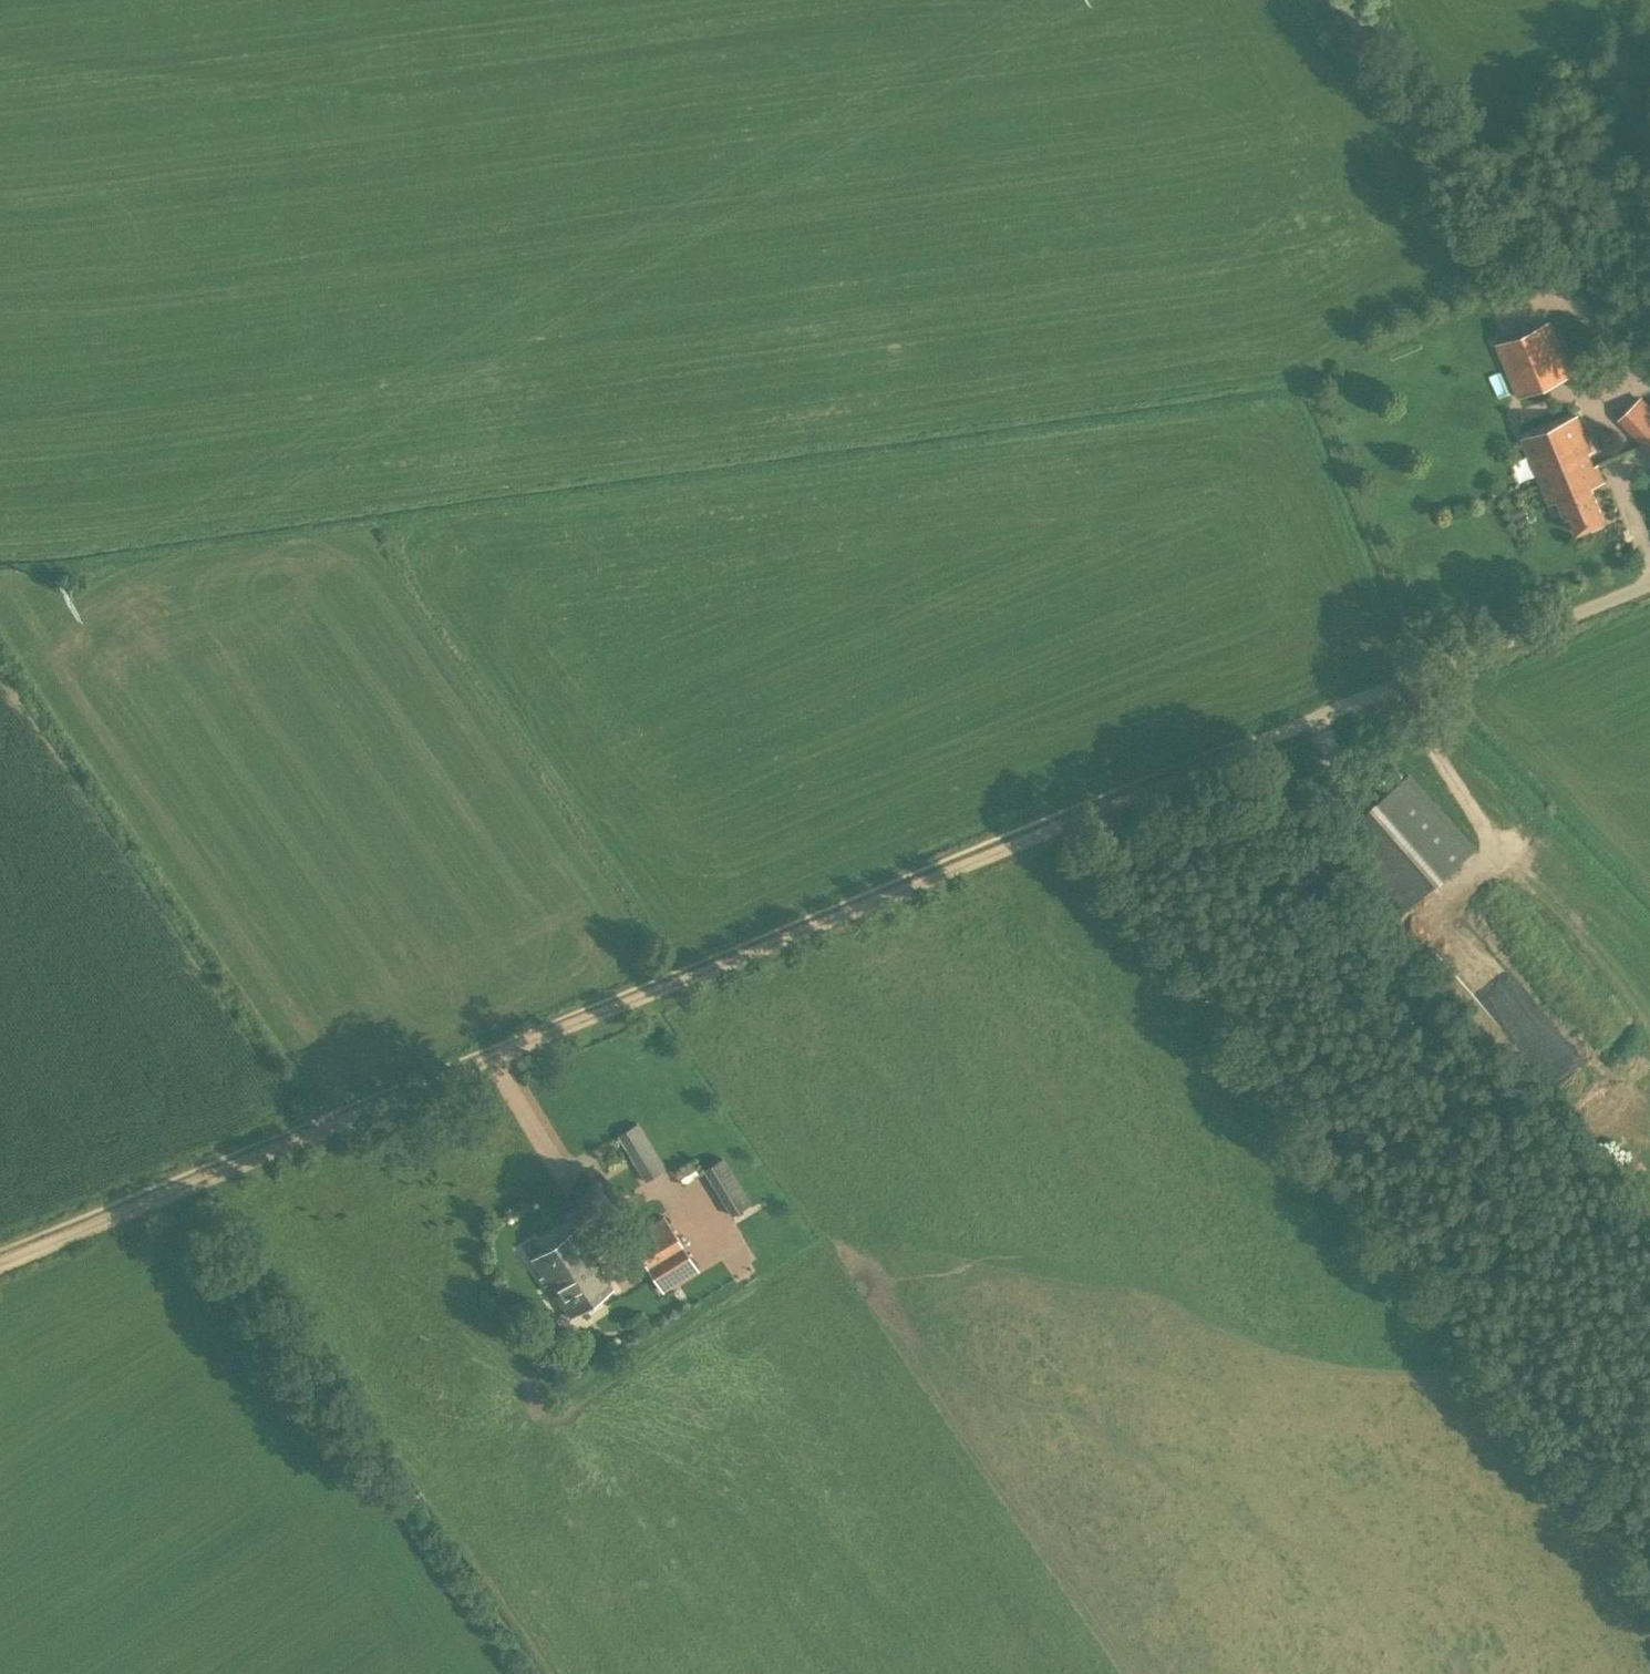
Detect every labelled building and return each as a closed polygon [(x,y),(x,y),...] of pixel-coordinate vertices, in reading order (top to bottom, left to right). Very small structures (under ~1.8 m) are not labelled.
[(1550,321),(1495,344),(1518,398),(1573,374),(1550,321)] [(1641,396),(1617,419),(1649,452),(1649,405),(1641,396)] [(1522,438),(1541,483),(1563,474),(1565,479),(1595,467),(1594,465),(1598,464),(1594,465),(1588,452),(1592,450),(1577,415),(1522,438)] [(1563,474),(1541,483),(1550,503),(1559,499),(1566,517),(1570,515),(1577,531),(1605,519),(1591,486),(1605,480),(1598,464),(1594,465),(1595,467),(1565,479),(1563,474)] [(1472,849),(1408,775),(1339,834),(1404,909),(1472,849)] [(618,1135),(644,1180),(666,1168),(638,1123),(618,1135)] [(702,1168),(730,1215),(751,1203),(722,1156),(702,1168)] [(632,1240),(663,1291),(698,1269),(665,1217),(632,1240)] [(574,1231),(532,1258),(570,1316),(612,1288),(574,1231)]
